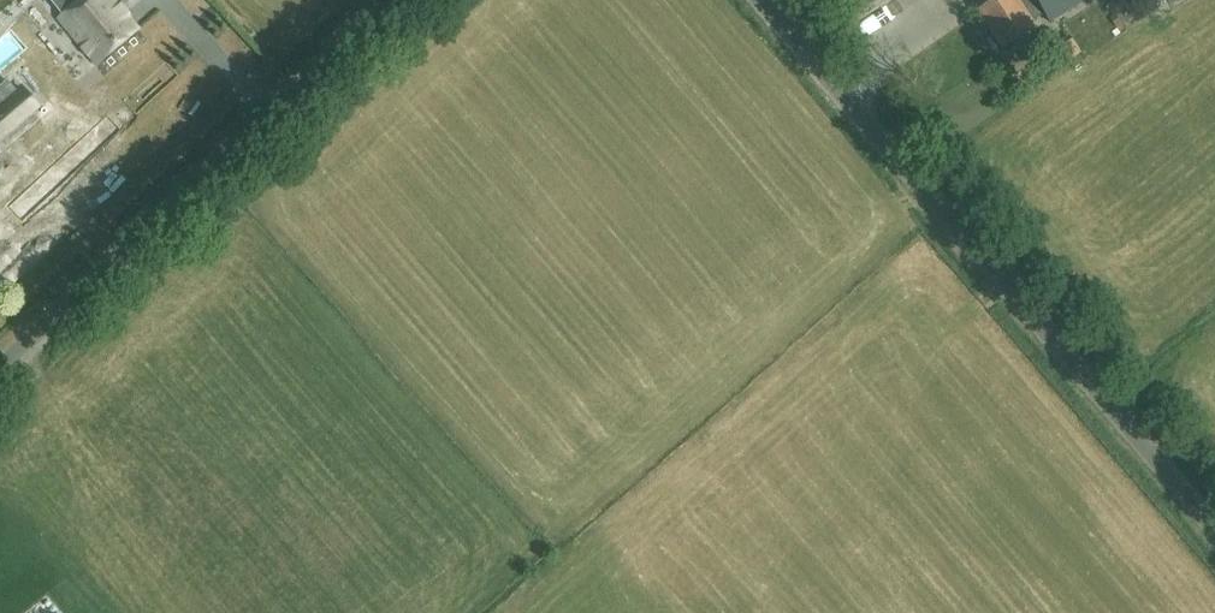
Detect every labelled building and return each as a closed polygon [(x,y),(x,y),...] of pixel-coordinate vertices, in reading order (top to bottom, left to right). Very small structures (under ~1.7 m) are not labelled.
[(54,13),(64,2),(63,0),(39,0),(54,13)] [(137,28),(113,0),(80,0),(58,18),(96,63),(137,28)] [(1085,0),(995,0),(979,10),(1002,48),(1034,28),(1029,21),(1045,11),(1052,22),(1085,0)] [(1137,21),(1152,14),(1146,0),(1128,0),(1137,21)] [(37,105),(21,87),(17,91),(0,105),(0,137),(37,105)] [(32,612),(59,612),(48,600),(32,612)]
